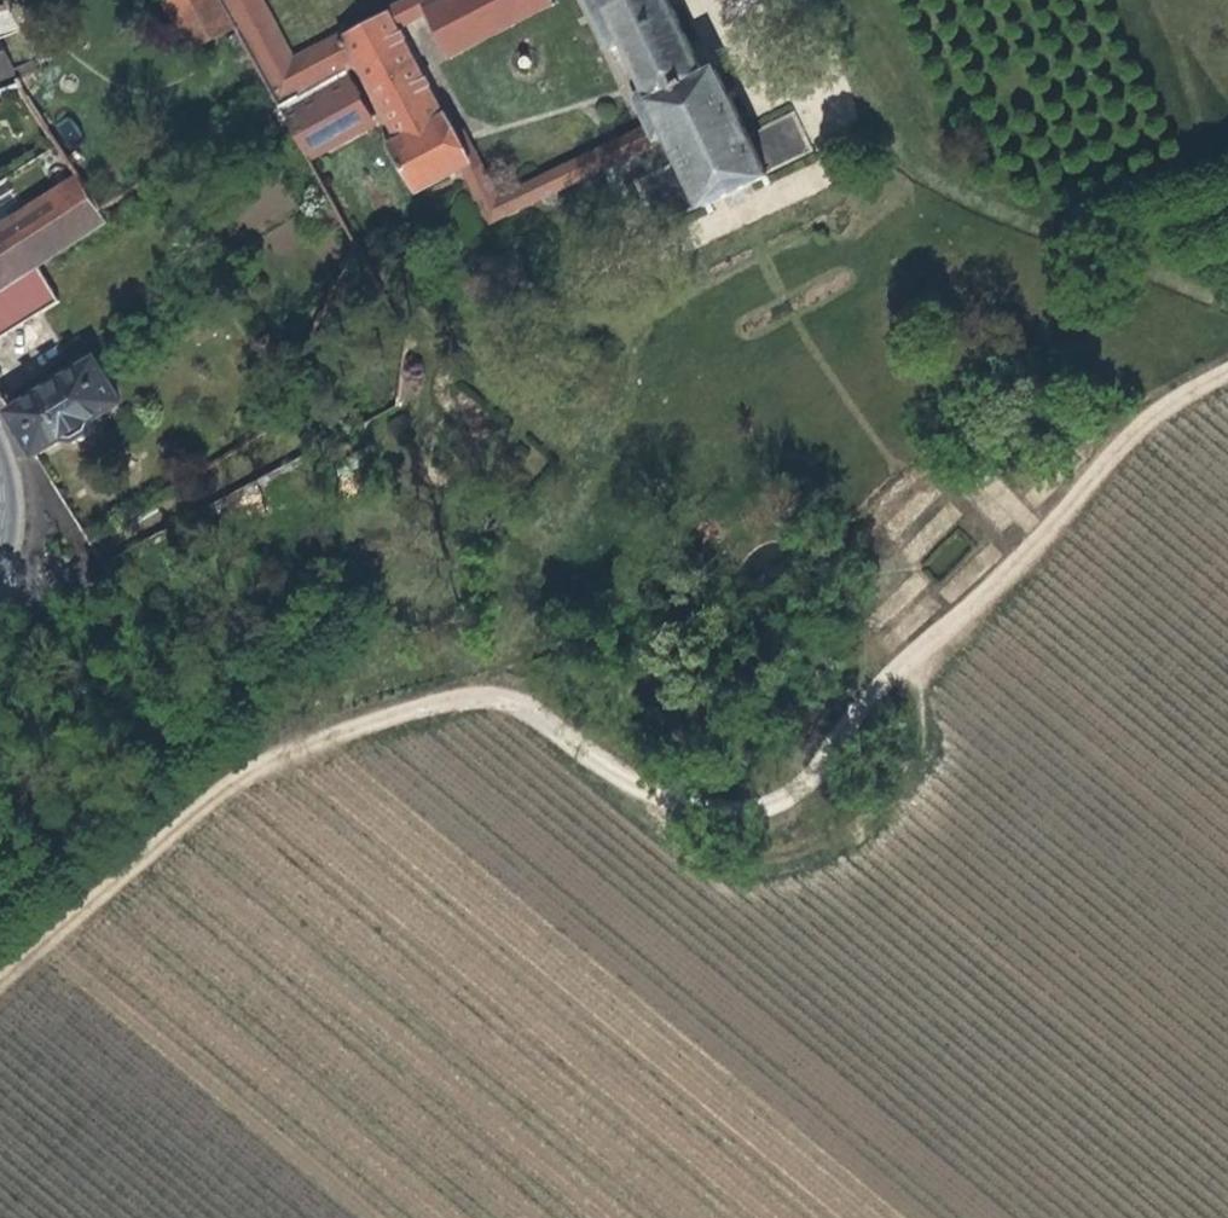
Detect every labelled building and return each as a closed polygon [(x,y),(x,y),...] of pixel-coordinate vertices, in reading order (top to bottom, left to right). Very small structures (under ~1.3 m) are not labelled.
[(223,0),(166,0),(192,50),(237,26),(223,0)] [(257,0),(223,0),(237,26),(280,107),(308,91),(347,68),(333,43),(292,65),(257,0)] [(390,13),(396,25),(425,9),(442,0),(415,0),(390,13)] [(550,0),(442,0),(425,9),(448,53),(550,0)] [(717,69),(706,75),(670,0),(586,0),(608,45),(610,47),(614,50),(617,50),(620,49),(626,45),(647,89),(638,93),(636,100),(649,127),(656,140),(669,134),(704,207),(768,176),(717,69)] [(396,25),(390,13),(333,43),(347,68),(356,63),(397,139),(388,146),(413,186),(417,193),(465,168),(472,163),(457,135),(396,25)] [(26,86),(7,51),(0,53),(0,95),(26,86)] [(492,220),(656,140),(649,127),(499,199),(463,131),(457,135),(472,163),(465,168),(492,220)] [(109,220),(101,208),(80,174),(0,227),(0,291),(38,265),(109,220)] [(60,302),(38,265),(0,291),(0,339),(60,302)] [(95,420),(122,402),(97,360),(10,412),(36,455),(65,438),(77,439),(90,431),(95,420)]
